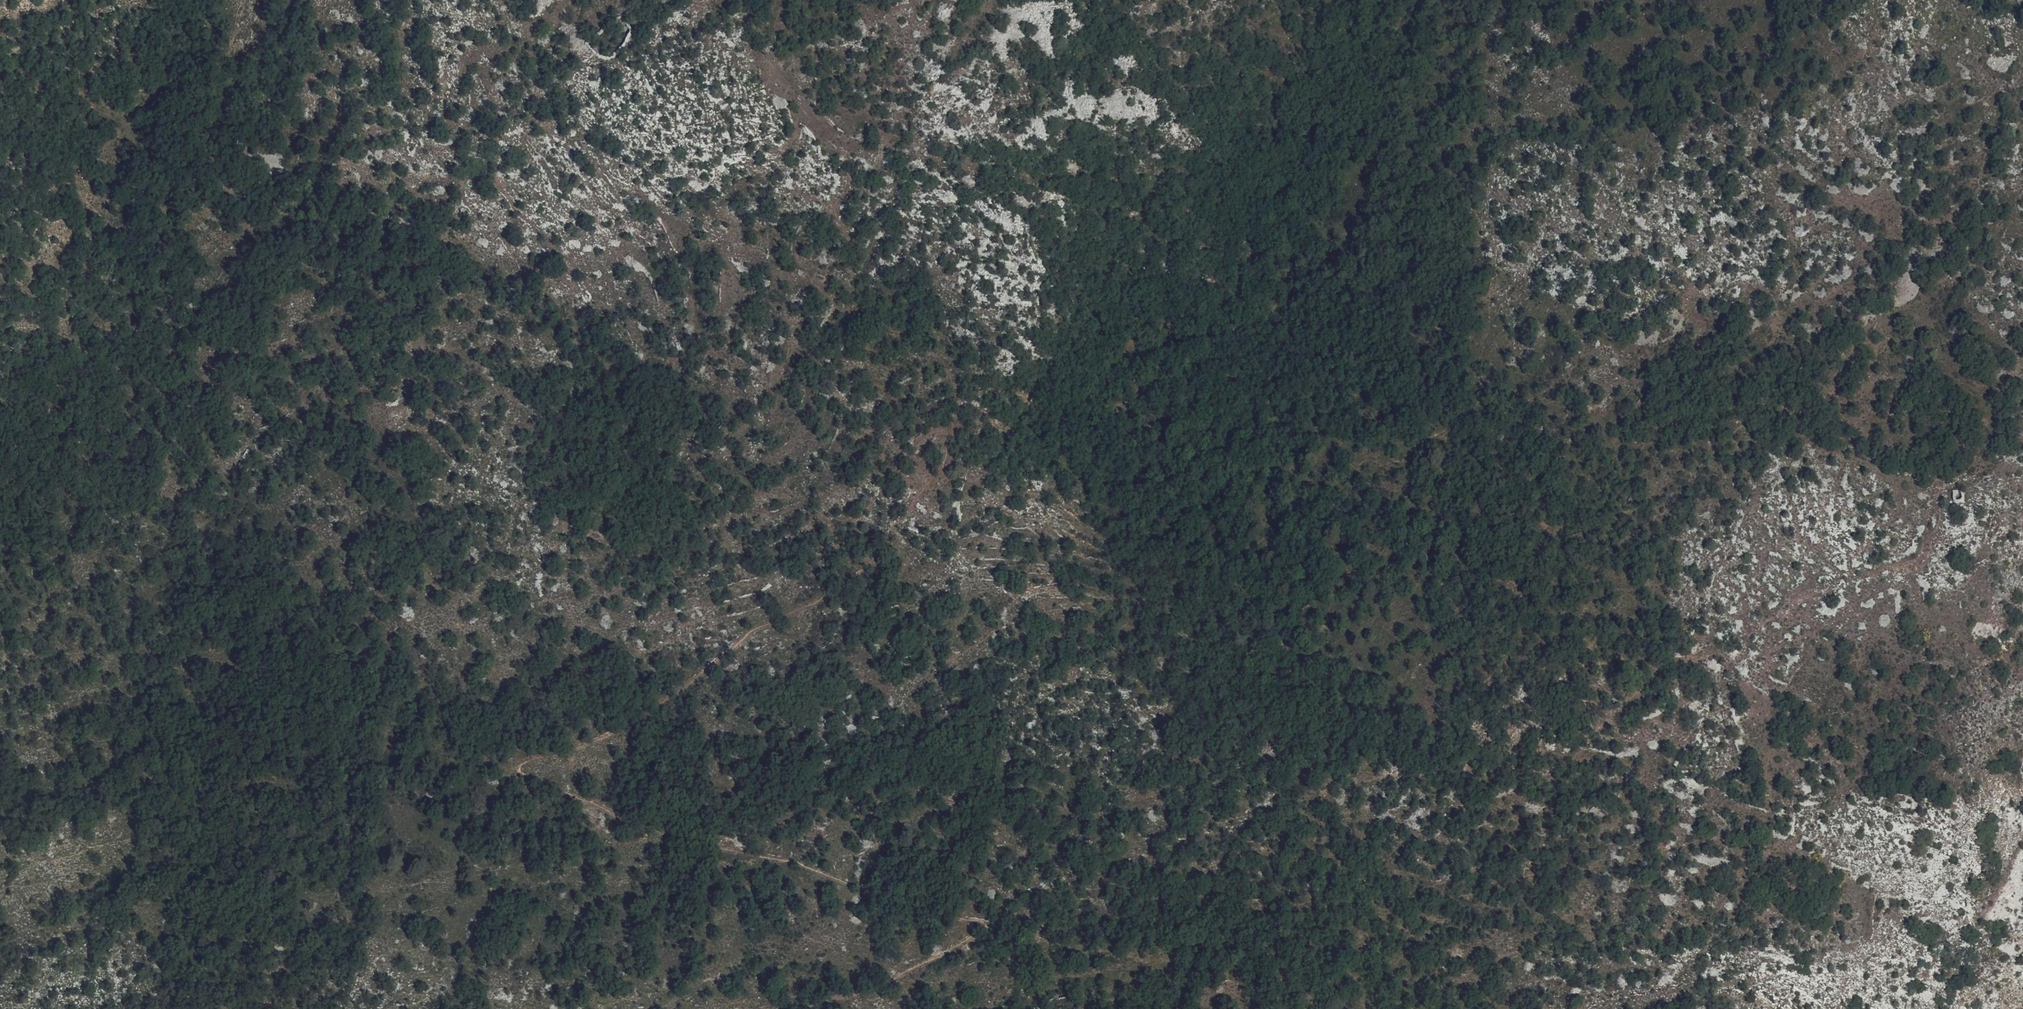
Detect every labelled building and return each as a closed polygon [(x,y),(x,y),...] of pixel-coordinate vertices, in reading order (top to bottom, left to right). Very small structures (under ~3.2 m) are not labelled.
[(1951,491),(1955,500),(1961,497),(1958,488),(1951,491)]
